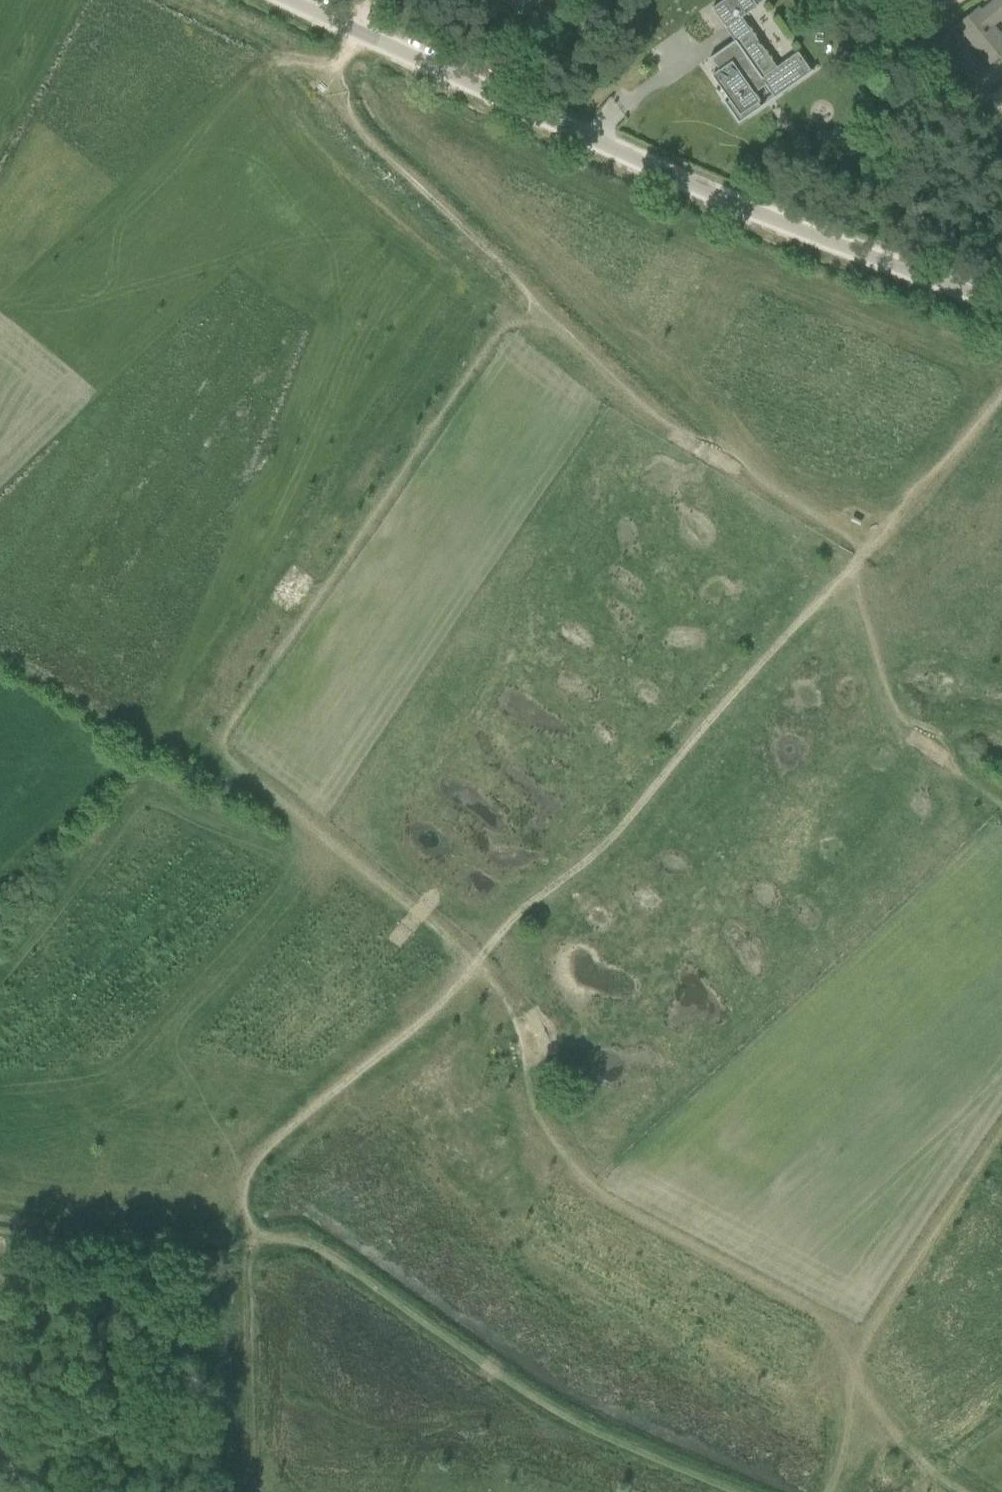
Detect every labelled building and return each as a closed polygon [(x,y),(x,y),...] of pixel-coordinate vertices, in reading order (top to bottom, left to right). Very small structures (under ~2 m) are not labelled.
[(536,0),(515,0),(522,10),(536,0)] [(757,5),(754,0),(723,0),(712,7),(726,27),(757,5)] [(1001,17),(1001,0),(994,0),(981,10),(978,7),(958,24),(990,63),(1001,53),(1001,36),(993,24),(1001,17)] [(938,55),(953,42),(940,26),(923,37),(938,55)] [(762,76),(736,39),(710,57),(718,69),(713,74),(730,98),(724,102),(739,122),(764,105),(763,104),(760,106),(757,102),(760,100),(754,92),(766,84),(775,97),(814,70),(813,68),(811,70),(798,51),(762,76)]
